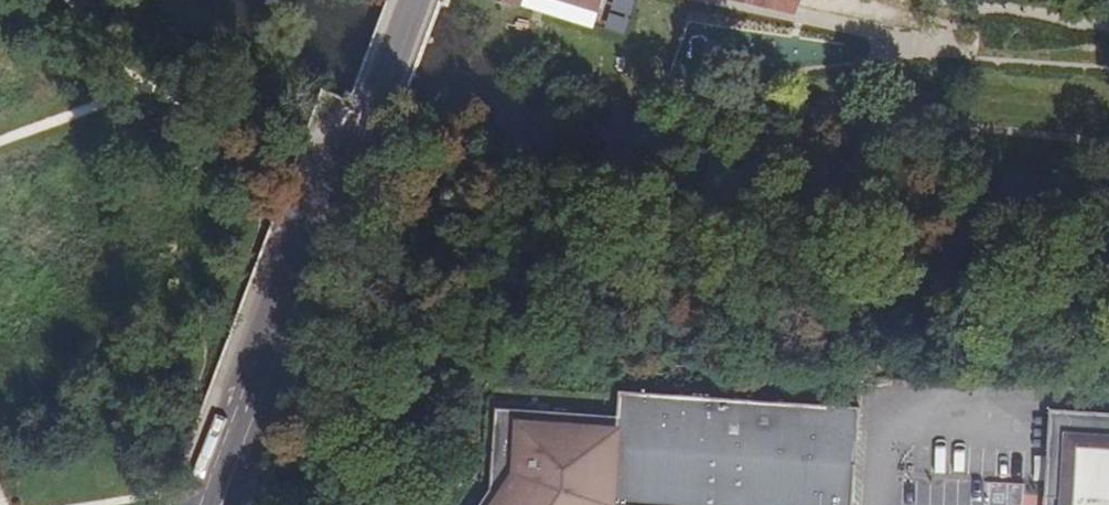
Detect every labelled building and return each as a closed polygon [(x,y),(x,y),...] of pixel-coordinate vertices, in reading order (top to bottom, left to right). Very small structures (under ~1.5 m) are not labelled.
[(520,8),(523,0),(494,0),(520,8)] [(520,8),(591,31),(596,16),(544,0),(523,0),(520,8)] [(596,16),(599,17),(604,0),(544,0),(596,16)] [(744,2),(795,14),(798,0),(737,0),(744,2)] [(856,409),(619,391),(618,417),(492,409),(487,490),(477,504),(851,504),(856,409)] [(1052,406),(1046,504),(1108,504),(1108,409),(1052,406)]
